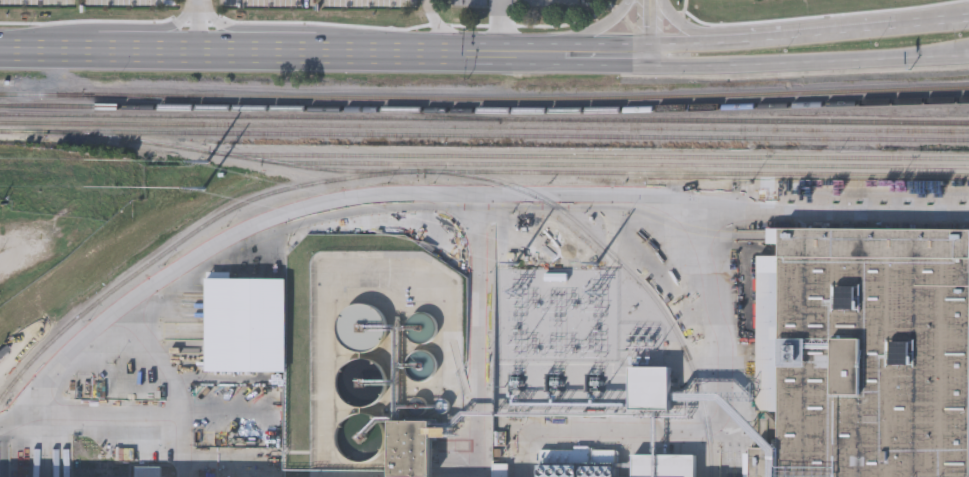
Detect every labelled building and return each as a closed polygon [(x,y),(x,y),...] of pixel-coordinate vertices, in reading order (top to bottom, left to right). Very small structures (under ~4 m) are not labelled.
[(770,226),(968,227),(968,476),(753,476),(753,446),(781,446),(782,409),(758,409),(759,255),(782,256),(782,242),(770,241),(770,226)] [(429,280),(429,268),(372,268),(372,280),(429,280)] [(393,384),(390,359),(387,354),(386,352),(390,329),(380,313),(372,305),(355,307),(350,310),(341,321),(343,337),(352,354),(357,361),(345,368),(344,378),(346,400),(363,414),(347,423),(343,444),(354,462),(368,464),(379,458),(386,450),(388,438),(387,429),(383,423),(373,415),(370,411),(379,406),(386,397),(386,392),(393,384)] [(417,353),(409,356),(418,384),(439,377),(427,342),(438,339),(429,313),(407,321),(417,353)] [(434,419),(393,418),(392,474),(433,475),(434,419)] [(696,455),(695,476),(635,476),(635,454),(696,455)] [(508,464),(508,476),(492,476),(492,464),(508,464)] [(161,466),(161,476),(137,476),(136,466),(161,466)]
